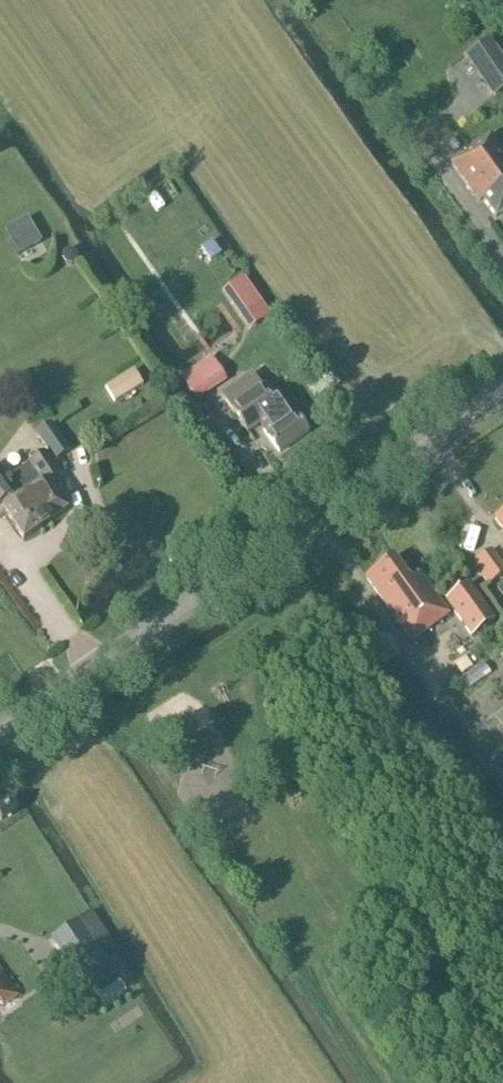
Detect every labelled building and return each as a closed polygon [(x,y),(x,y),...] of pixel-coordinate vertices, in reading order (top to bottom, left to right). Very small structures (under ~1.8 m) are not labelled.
[(492,98),(502,91),(502,58),(490,39),(464,57),(492,98)] [(496,218),(502,213),(502,151),(491,135),(452,165),(479,202),(482,200),(496,218)] [(12,256),(36,242),(22,217),(0,229),(0,235),(12,256)] [(211,242),(201,250),(210,262),(221,255),(211,242)] [(64,255),(63,261),(66,265),(72,266),(76,263),(77,257),(74,253),(68,252),(64,255)] [(262,303),(244,278),(223,292),(240,318),(262,303)] [(193,397),(222,378),(210,359),(181,379),(193,397)] [(110,403),(141,391),(134,372),(103,384),(110,403)] [(227,392),(225,401),(247,433),(259,425),(279,453),(308,433),(296,416),(295,417),(291,411),(281,418),(252,375),(227,392)] [(37,460),(34,455),(29,458),(32,463),(29,465),(6,481),(0,472),(0,504),(2,503),(6,509),(3,511),(23,540),(67,511),(48,483),(59,475),(51,463),(69,451),(53,427),(38,437),(48,452),(37,460)] [(494,517),(502,529),(502,511),(494,517)] [(502,571),(502,564),(492,548),(473,562),(487,582),(502,571)] [(411,642),(449,615),(420,574),(410,582),(393,558),(366,578),(411,642)] [(471,637),(495,620),(469,584),(445,601),(471,637)] [(466,689),(491,672),(484,663),(459,680),(466,689)] [(17,811),(11,801),(0,808),(0,820),(1,822),(17,811)] [(92,913),(52,938),(86,991),(125,966),(92,913)] [(17,996),(0,971),(0,1003),(2,1006),(17,996)]
